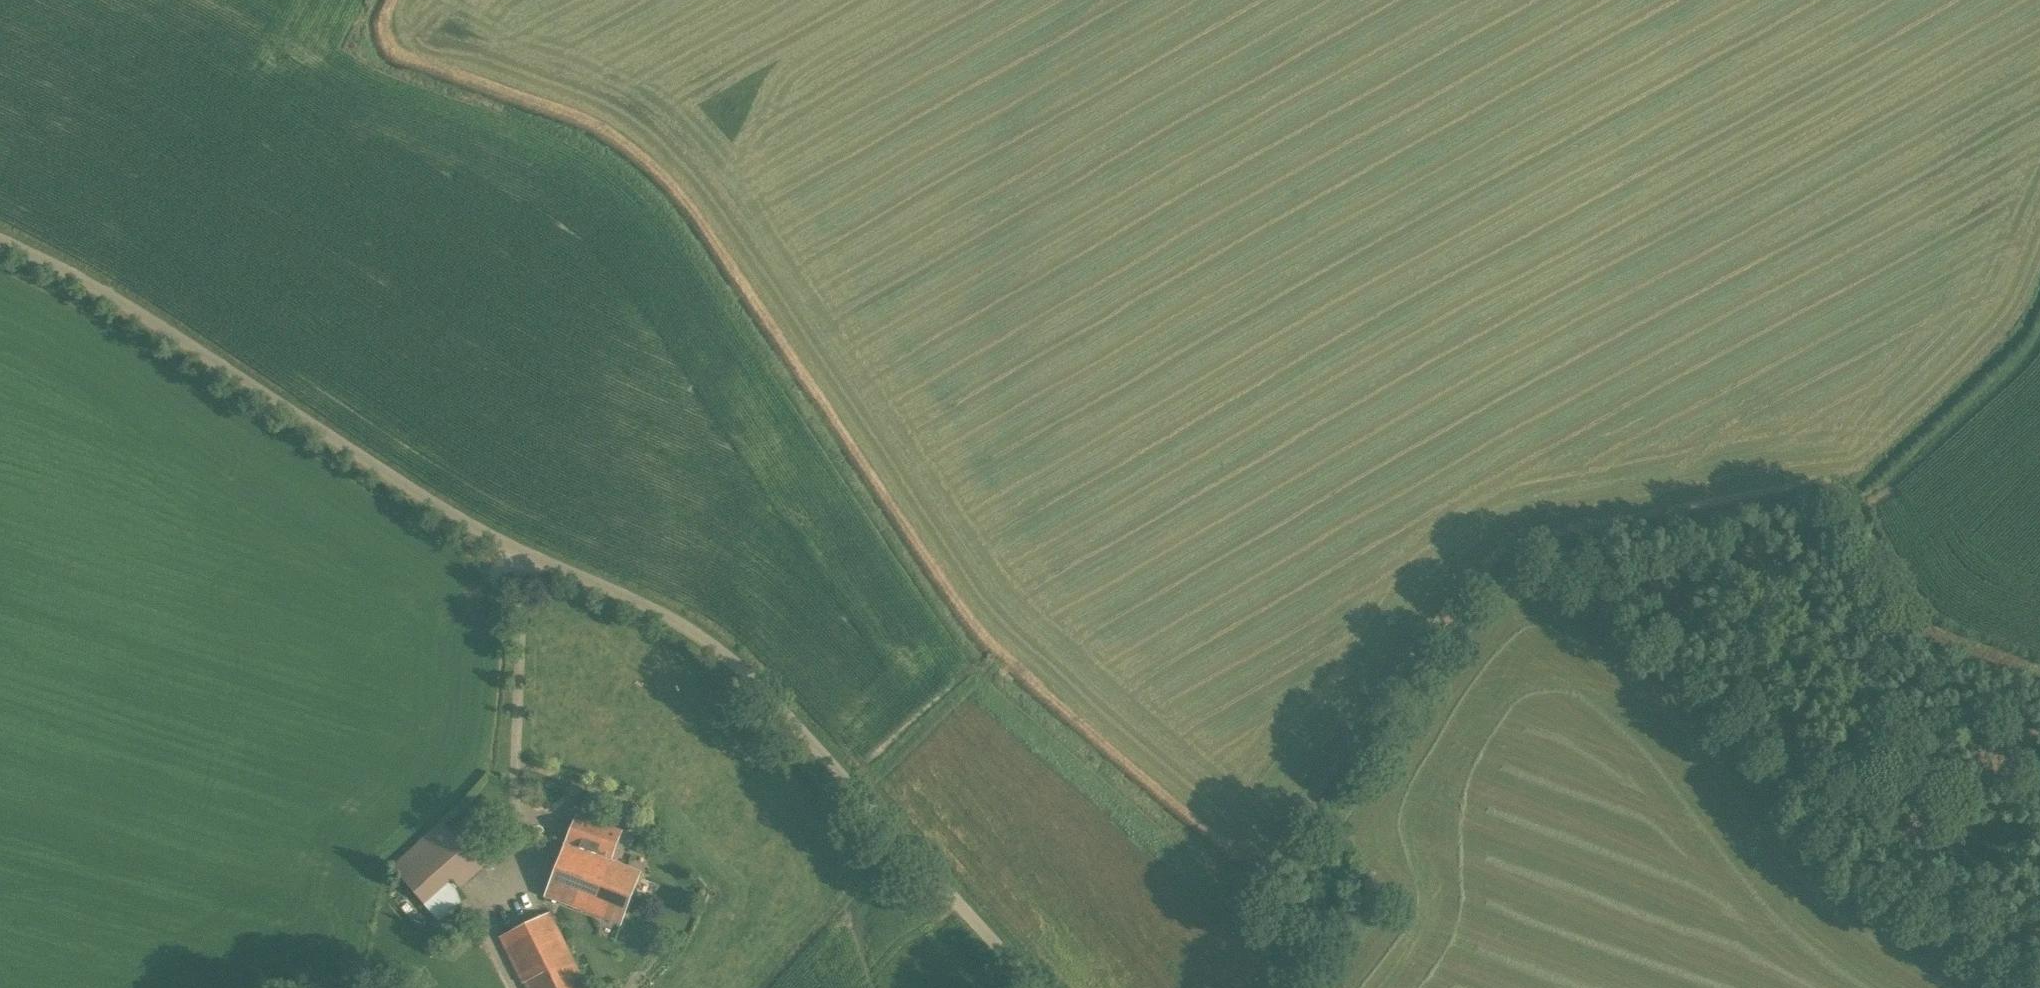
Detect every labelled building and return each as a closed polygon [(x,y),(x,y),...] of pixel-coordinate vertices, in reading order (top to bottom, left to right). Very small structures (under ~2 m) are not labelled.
[(622,832),(576,814),(545,896),(620,925),(641,871),(611,860),(622,832)] [(483,868),(441,821),(390,866),(437,921),(466,897),(459,890),(483,868)] [(524,987),(588,987),(550,912),(498,937),(524,987)]
